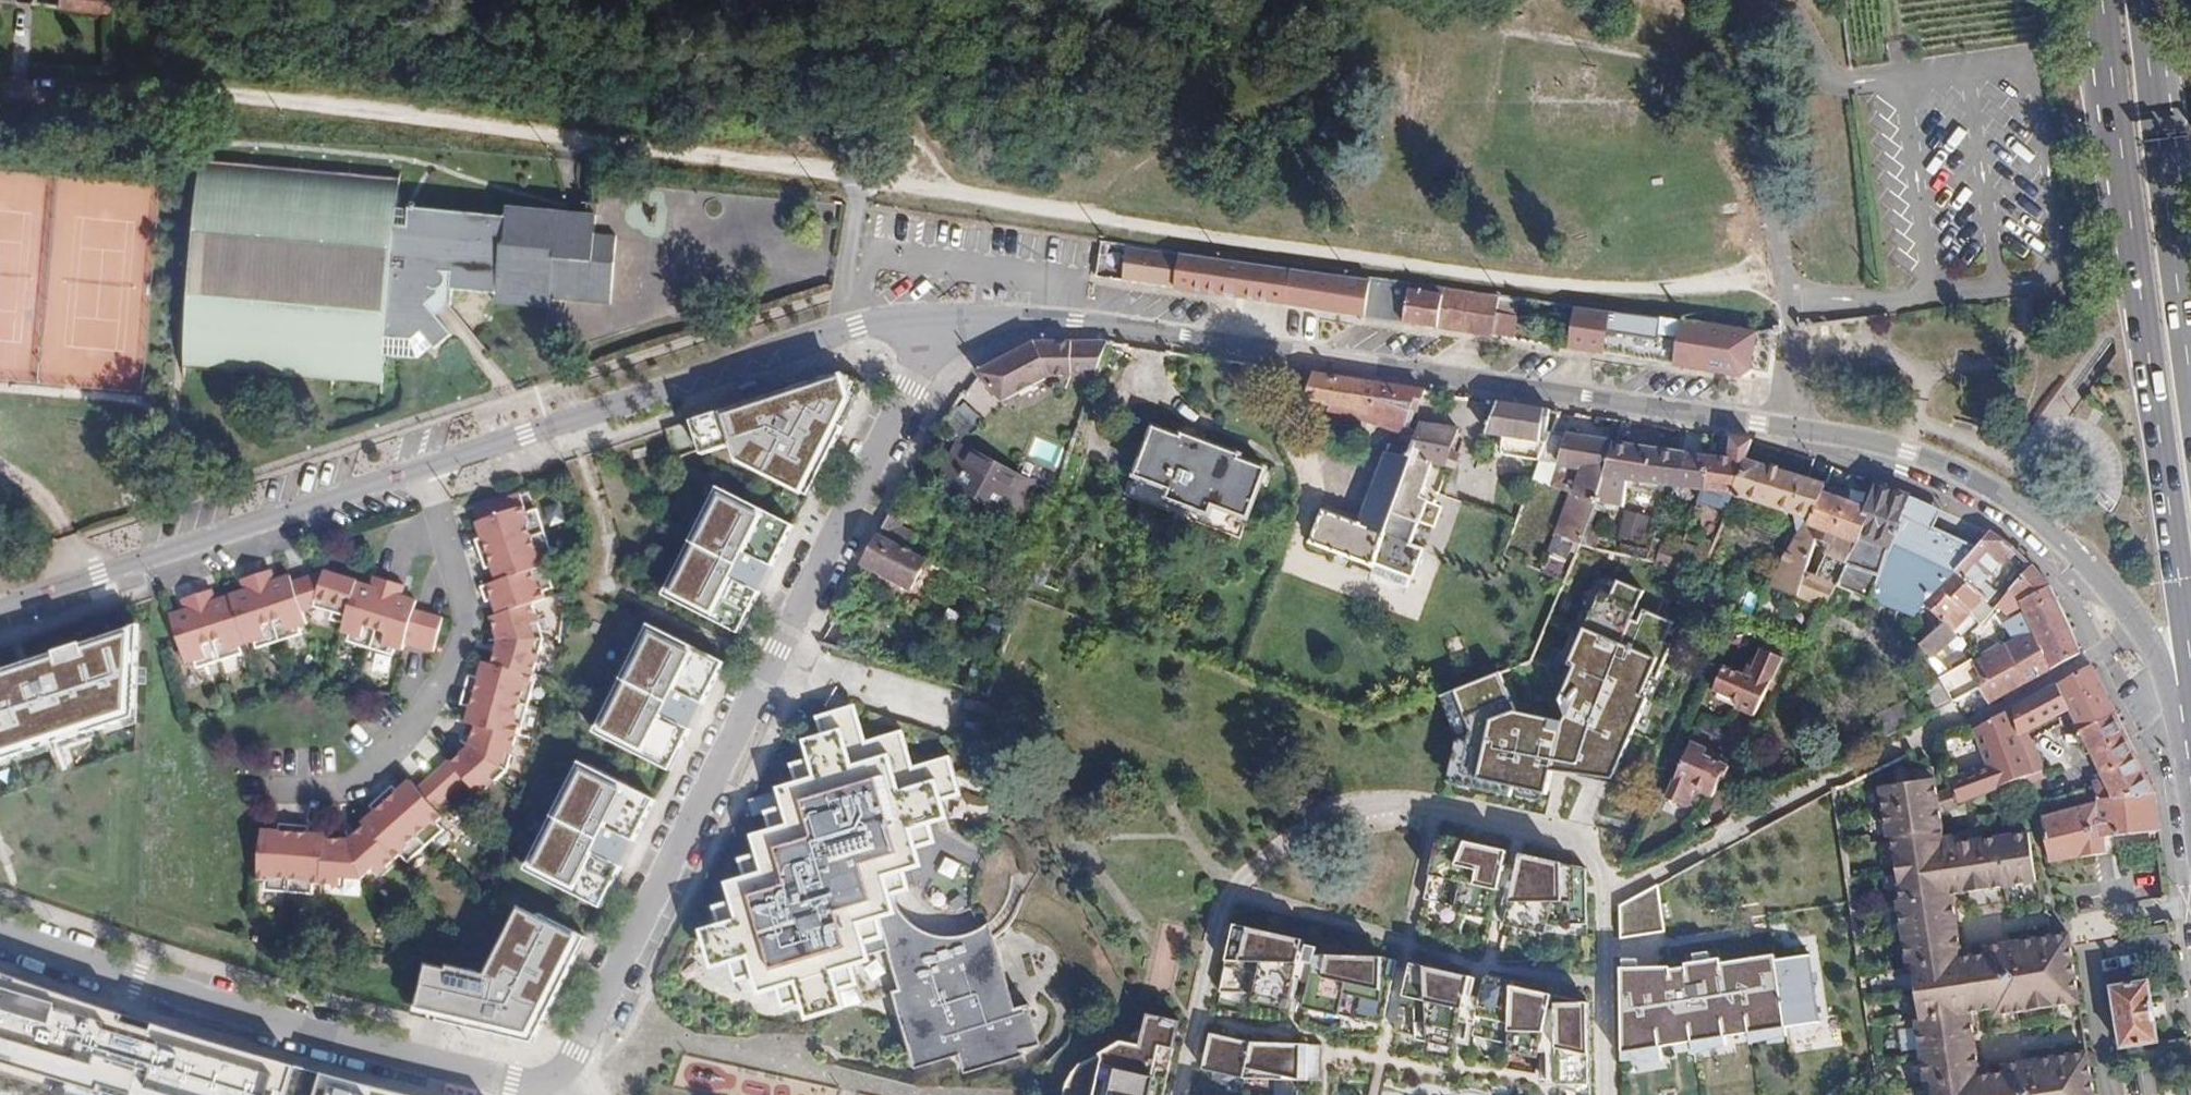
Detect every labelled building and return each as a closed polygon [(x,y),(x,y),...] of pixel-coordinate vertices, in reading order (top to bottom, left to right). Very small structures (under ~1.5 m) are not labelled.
[(111,0),(62,0),(60,12),(109,17),(111,0)] [(190,170),(172,372),(372,387),(375,362),(407,362),(422,349),(424,353),(455,327),(443,312),(442,294),(484,295),(483,309),(501,307),(549,309),(552,300),(610,304),(612,272),(615,238),(593,236),(596,204),(586,204),(584,216),(521,210),(495,209),(492,219),(403,213),(401,216),(387,214),(389,184),(190,170)] [(1244,264),(1224,261),(1219,291),(1240,293),(1241,291),(1244,264)] [(1244,264),(1241,291),(1261,293),(1263,290),(1290,294),(1290,290),(1347,298),(1348,294),(1350,278),(1244,264)] [(1408,286),(1350,278),(1348,294),(1368,297),(1364,317),(1404,323),(1408,286)] [(1520,302),(1408,286),(1404,323),(1493,336),(1496,313),(1516,316),(1520,302)] [(1602,313),(1575,310),(1570,344),(1598,350),(1602,313)] [(1667,322),(1652,320),(1651,334),(1665,337),(1665,334),(1667,322)] [(1667,322),(1665,334),(1680,337),(1675,366),(1741,377),(1753,370),(1757,340),(1710,331),(1710,327),(1667,322)] [(1759,334),(1710,327),(1710,331),(1757,340),(1759,334)] [(1034,341),(978,372),(1004,400),(1051,374),(1071,374),(1097,375),(1108,342),(1071,342),(1034,341)] [(840,372),(668,428),(675,455),(729,442),(733,457),(803,492),(814,469),(848,398),(840,372)] [(1051,374),(1004,400),(1015,411),(1056,390),(1066,390),(1071,374),(1051,374)] [(1432,392),(1316,374),(1308,400),(1353,410),(1399,426),(1406,407),(1416,410),(1420,399),(1431,399),(1432,392)] [(1523,406),(1499,402),(1487,434),(1548,442),(1553,433),(1547,432),(1551,410),(1523,406)] [(1152,419),(1126,494),(1240,539),(1272,463),(1152,419)] [(1370,576),(1406,589),(1410,579),(1413,579),(1424,549),(1412,544),(1427,501),(1420,498),(1432,463),(1454,467),(1458,456),(1452,452),(1459,430),(1427,424),(1417,455),(1386,452),(1360,524),(1324,511),(1312,543),(1373,566),(1370,576)] [(1616,442),(1553,433),(1548,442),(1540,464),(1563,468),(1555,489),(1574,496),(1552,554),(1565,560),(1566,560),(1572,542),(1578,544),(1587,522),(1595,503),(1616,442)] [(1036,436),(1028,455),(1056,467),(1064,448),(1036,436)] [(1729,457),(1709,455),(1702,490),(1731,494),(1747,458),(1752,441),(1732,438),(1729,457)] [(978,452),(956,441),(936,479),(1019,522),(1038,484),(1017,473),(978,452)] [(1678,452),(1616,442),(1595,503),(1608,505),(1623,507),(1628,483),(1669,487),(1678,452)] [(1702,490),(1709,455),(1678,452),(1669,487),(1702,490)] [(1827,483),(1747,458),(1731,494),(1810,518),(1824,491),(1827,483)] [(1908,492),(1876,480),(1867,507),(1846,567),(1825,607),(1840,614),(1850,590),(1870,599),(1908,492)] [(715,486),(661,593),(738,632),(750,609),(793,524),(715,486)] [(1731,494),(1702,490),(1699,503),(1724,511),(1731,494)] [(1846,567),(1867,507),(1824,491),(1810,518),(1807,525),(1820,530),(1832,535),(1826,555),(1837,561),(1828,583),(1807,573),(1799,596),(1825,607),(1846,567)] [(1915,496),(1908,492),(1870,599),(1916,617),(1925,606),(1976,548),(1931,527),(1917,519),(1915,496)] [(482,520),(524,506),(519,493),(478,508),(482,520)] [(1938,507),(1915,496),(1917,519),(1931,527),(1938,507)] [(1608,505),(1595,503),(1587,522),(1599,527),(1608,505)] [(481,554),(545,532),(537,509),(526,512),(524,506),(482,520),(479,521),(477,522),(480,531),(482,537),(476,540),(481,554)] [(894,509),(880,533),(910,550),(919,536),(903,526),(909,516),(894,509)] [(1619,538),(1648,544),(1654,516),(1626,510),(1619,538)] [(1587,522),(1578,544),(1596,550),(1605,529),(1599,527),(1587,522)] [(1770,583),(1799,596),(1807,573),(1820,530),(1807,525),(1804,530),(1796,533),(1770,583)] [(1991,530),(1989,532),(1976,548),(1925,606),(1944,623),(1926,630),(1917,642),(1929,656),(1970,615),(1986,601),(1987,599),(1979,591),(2016,548),(2007,541),(1991,530)] [(498,582),(545,566),(542,559),(553,555),(545,532),(481,554),(485,569),(492,567),(494,570),(498,582)] [(880,533),(863,565),(911,591),(928,561),(910,550),(880,533)] [(1656,561),(1676,568),(1682,548),(1664,542),(1656,561)] [(1697,575),(1707,551),(1684,543),(1682,548),(1676,568),(1697,575)] [(1619,551),(1648,556),(1650,550),(1622,545),(1619,551)] [(2051,584),(2033,564),(2023,576),(2015,566),(1994,590),(2003,599),(1999,607),(2006,615),(2018,601),(2022,604),(2005,623),(2014,633),(2025,627),(2028,632),(1973,663),(1982,684),(1975,689),(1982,704),(1989,701),(1990,703),(2083,653),(2051,584)] [(497,615),(531,604),(545,599),(543,592),(553,588),(545,566),(498,582),(480,586),(485,602),(492,600),(493,603),(497,615)] [(258,574),(280,641),(303,633),(301,625),(309,623),(304,609),(295,582),(292,575),(280,579),(276,580),(273,569),(258,574)] [(295,582),(304,609),(315,606),(333,612),(332,619),(345,623),(358,582),(359,580),(325,571),(309,577),(295,582)] [(242,591),(233,595),(248,642),(255,640),(258,648),(280,641),(258,574),(243,579),(247,590),(242,591)] [(390,580),(386,579),(376,576),(372,586),(358,582),(345,623),(343,631),(350,632),(348,640),(370,647),(380,615),(390,580)] [(1672,604),(1621,579),(1615,597),(1605,593),(1580,666),(1585,669),(1569,701),(1574,725),(1523,711),(1507,671),(1442,698),(1458,736),(1445,794),(1545,816),(1550,794),(1559,796),(1559,773),(1626,783),(1679,646),(1672,643),(1677,626),(1665,622),(1672,604)] [(380,615),(370,647),(393,654),(395,647),(403,649),(405,643),(434,651),(438,637),(443,618),(425,612),(416,609),(417,603),(417,600),(406,596),(401,596),(405,585),(390,580),(380,615)] [(213,589),(199,594),(221,660),(244,652),(241,645),(248,642),(233,595),(221,599),(217,600),(213,589)] [(221,660),(199,594),(183,598),(187,609),(183,610),(172,614),(188,662),(196,660),(198,667),(221,660)] [(1994,612),(1986,601),(1970,615),(1984,626),(1994,612)] [(498,640),(544,639),(531,604),(497,615),(491,616),(495,630),(498,640)] [(645,623),(592,729),(669,770),(688,735),(727,663),(645,623)] [(0,673),(0,759),(138,710),(141,627),(81,648),(0,673)] [(492,663),(534,675),(544,639),(498,640),(496,650),(492,663)] [(1758,713),(1787,656),(1766,647),(1757,667),(1751,664),(1747,673),(1726,664),(1716,687),(1743,699),(1740,706),(1758,713)] [(1982,684),(1973,663),(1971,658),(1941,676),(1955,701),(1975,689),(1982,684)] [(474,724),(517,737),(520,737),(528,706),(537,676),(534,675),(492,663),(483,661),(480,672),(478,676),(468,675),(465,689),(461,703),(471,707),(469,711),(467,722),(474,724)] [(2092,664),(2057,683),(2069,709),(2073,719),(2079,730),(2116,714),(2102,685),(2092,664)] [(1938,711),(1955,701),(1941,676),(1940,674),(1922,685),(1938,711)] [(2057,683),(2014,708),(2020,736),(2026,734),(2069,709),(2057,683)] [(1887,737),(1920,720),(1910,701),(1878,717),(1887,737)] [(2005,782),(2007,786),(2027,779),(2042,773),(2031,742),(2026,734),(2020,736),(2014,708),(1983,724),(1985,733),(2000,769),(2005,782)] [(2126,733),(2116,714),(2079,730),(2084,739),(2078,742),(2082,750),(2087,748),(2103,779),(2094,782),(2095,791),(2097,802),(2156,793),(2146,774),(2126,733)] [(468,746),(509,772),(517,737),(474,724),(472,732),(468,746)] [(737,918),(699,930),(711,963),(749,953),(760,990),(794,980),(806,1019),(842,1007),(863,1004),(853,966),(889,954),(900,991),(895,993),(917,1070),(963,1055),(969,1073),(1027,1054),(1025,1048),(1043,1043),(1030,1004),(1016,1009),(988,923),(982,929),(975,934),(963,939),(950,942),(938,942),(925,939),(914,934),(903,926),(897,916),(893,909),(890,898),(884,874),(920,865),(912,827),(947,818),(936,779),(900,791),(888,754),(851,765),(841,728),(801,740),(813,776),(777,786),(787,823),(752,835),(763,868),(725,883),(737,918)] [(1693,740),(1669,796),(1690,804),(1694,794),(1704,789),(1715,794),(1723,775),(1726,776),(1731,764),(1706,753),(1709,747),(1693,740)] [(451,761),(467,780),(480,793),(509,772),(468,746),(461,752),(451,761)] [(418,786),(437,809),(467,780),(451,761),(448,758),(418,786)] [(585,763),(532,869),(604,905),(625,866),(661,797),(585,763)] [(1881,789),(1889,839),(1892,839),(1901,902),(1898,903),(1908,968),(1913,968),(1921,1020),(1916,1020),(1927,1088),(1931,1088),(1932,1094),(2095,1094),(2089,1053),(2004,1066),(2005,1073),(1988,1076),(1988,1077),(1981,1078),(1971,1013),(1997,1009),(1998,1017),(2080,1004),(2070,936),(1985,948),(1986,956),(1963,959),(1953,896),(2037,883),(2029,834),(1982,841),(1980,831),(1944,837),(1933,769),(1915,771),(1916,783),(1881,789)] [(2000,769),(1954,786),(1959,804),(2007,786),(2005,782),(2000,769)] [(381,794),(427,845),(444,829),(437,821),(443,816),(437,809),(418,786),(411,779),(401,788),(398,789),(393,784),(381,794)] [(2161,831),(2156,793),(2097,802),(2095,791),(2085,794),(2089,803),(2051,814),(2048,804),(2040,806),(2043,818),(2051,863),(2079,858),(2108,853),(2106,837),(2161,831)] [(366,824),(397,858),(401,853),(409,861),(427,845),(381,794),(371,804),(376,810),(372,814),(363,821),(366,824)] [(265,888),(289,892),(295,823),(280,822),(280,830),(275,829),(262,827),(259,877),(267,877),(265,888)] [(295,823),(289,892),(311,894),(312,884),(321,885),(327,837),(327,833),(314,832),(310,832),(310,824),(295,823)] [(350,839),(361,879),(377,865),(382,871),(397,858),(366,824),(355,835),(350,839)] [(1586,869),(1522,855),(1519,865),(1506,864),(1509,852),(1439,836),(1425,899),(1449,904),(1450,910),(1507,922),(1549,931),(1550,925),(1588,924),(1586,869)] [(327,837),(321,885),(339,886),(339,878),(361,879),(350,839),(344,838),(327,837)] [(497,974),(432,961),(422,1009),(540,1036),(587,936),(527,908),(497,974)] [(1399,961),(1315,956),(1316,950),(1305,947),(1305,940),(1235,925),(1221,989),(1259,989),(1258,995),(1306,1006),(1385,1022),(1399,961)] [(1623,965),(1617,990),(1619,1042),(1624,1094),(1627,1094),(1826,1070),(1805,942),(1623,965)] [(1471,1047),(1473,1035),(1509,1043),(1520,987),(1521,983),(1487,975),(1482,999),(1472,997),(1476,978),(1438,971),(1439,967),(1411,961),(1398,1026),(1419,1031),(1420,1035),(1455,1043),(1471,1047)] [(98,1094),(421,1094),(119,1013),(0,972),(0,1068),(98,1094)] [(2121,1047),(2158,1041),(2149,980),(2111,986),(2120,1039),(2121,1047)] [(1539,1057),(1547,1015),(1557,1017),(1559,1088),(1588,1094),(1592,1094),(1589,1003),(1520,987),(1509,1043),(1539,1057)] [(1189,1023),(1149,1014),(1145,1028),(1080,1065),(1065,1087),(1064,1094),(1157,1094),(1164,1067),(1177,1071),(1189,1023)] [(1254,1044),(1211,1034),(1204,1071),(1244,1080),(1321,1082),(1323,1045),(1254,1044)] [(702,1073),(702,1089),(732,1090),(732,1074),(702,1073)]
